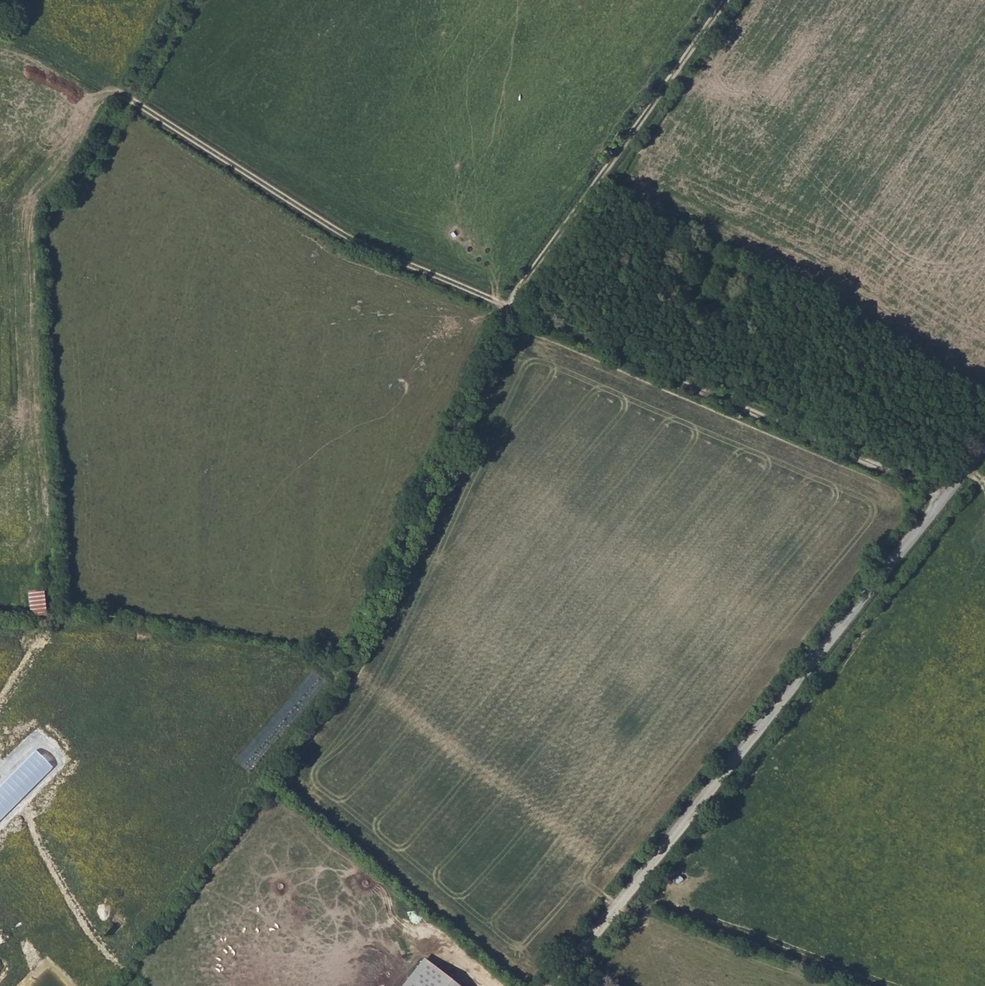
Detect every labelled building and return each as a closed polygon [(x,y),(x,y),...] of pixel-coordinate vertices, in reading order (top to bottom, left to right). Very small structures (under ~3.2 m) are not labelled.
[(46,614),(43,589),(28,591),(31,616),(46,614)] [(426,961),(407,985),(460,985),(426,961)]
